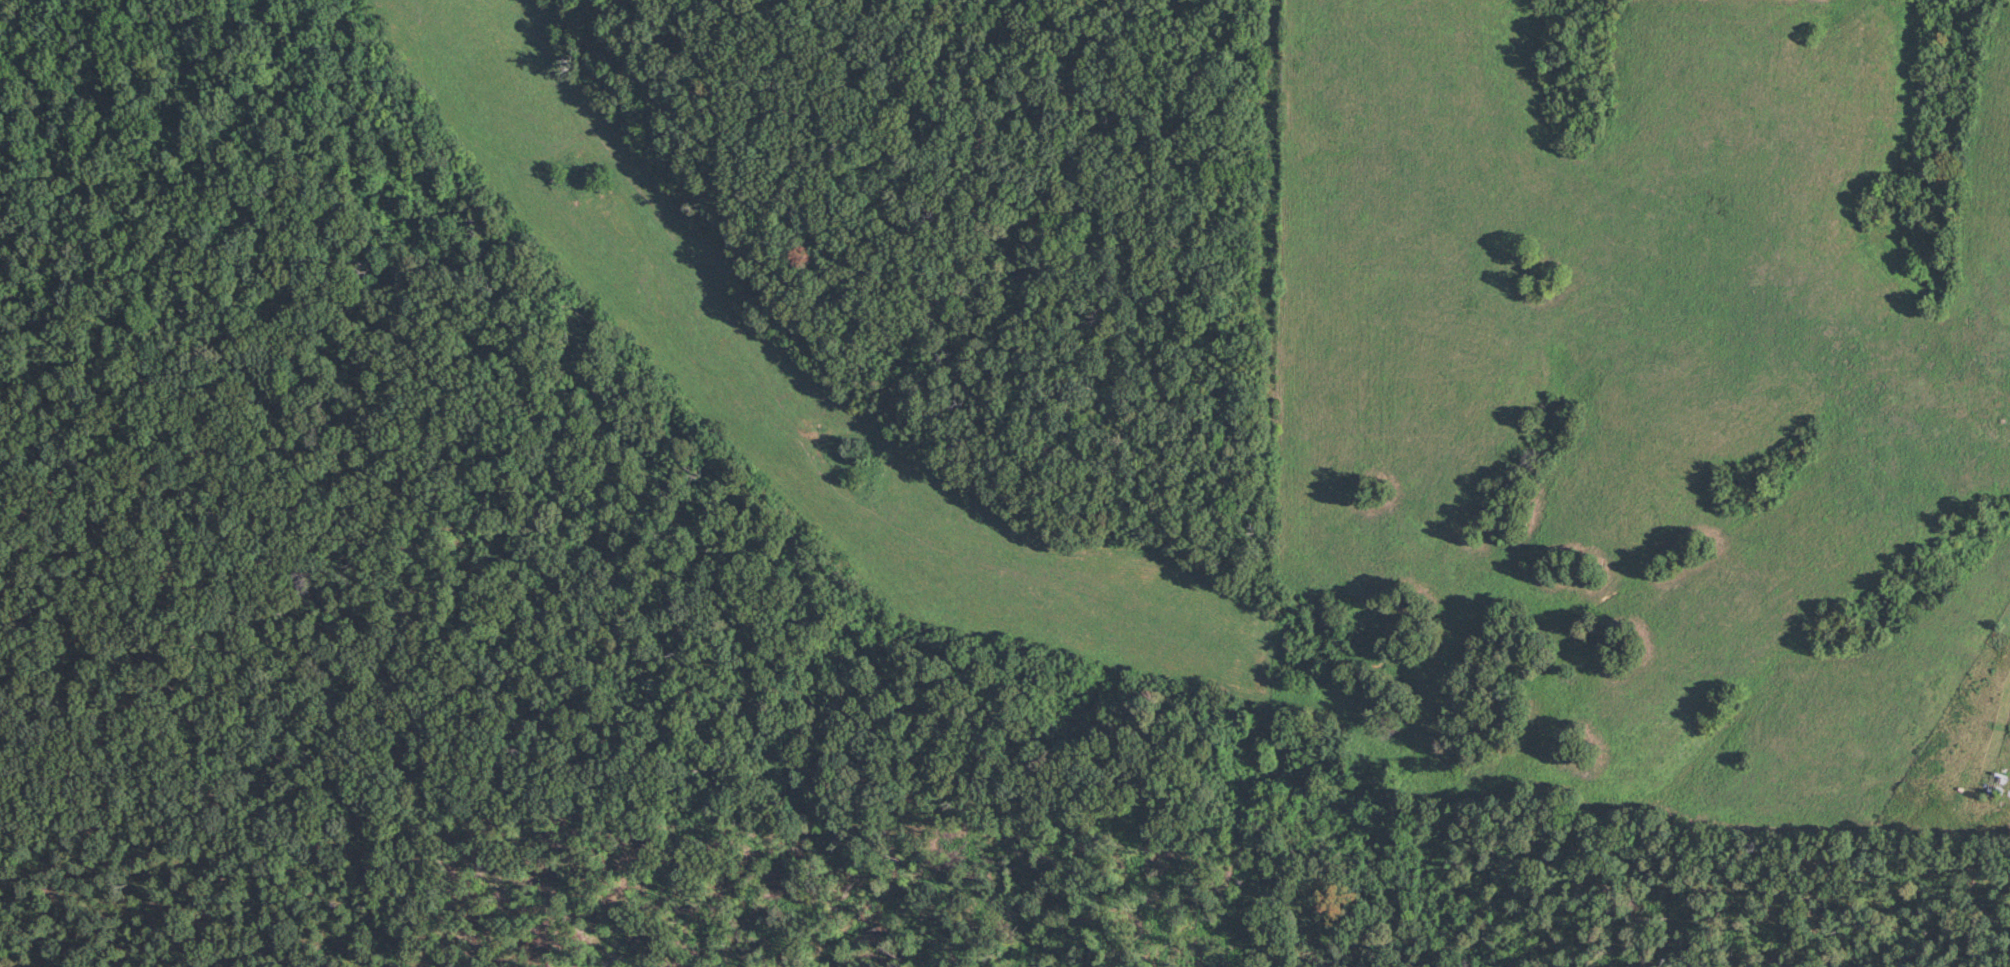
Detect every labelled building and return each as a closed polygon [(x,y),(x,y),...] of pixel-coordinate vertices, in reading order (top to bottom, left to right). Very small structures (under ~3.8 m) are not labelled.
[(1999,796),(2005,777),(1989,773),(1984,791),(1999,796)]
